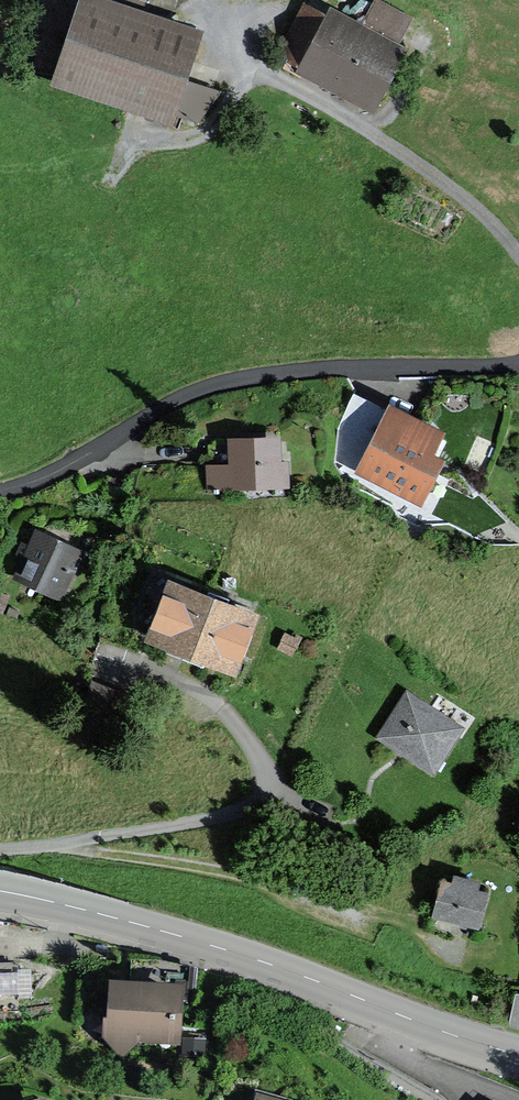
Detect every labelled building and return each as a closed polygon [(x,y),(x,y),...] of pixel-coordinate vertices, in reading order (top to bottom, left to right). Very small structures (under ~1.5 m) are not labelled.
[(194,39),(85,2),(60,75),(82,82),(79,91),(102,99),(105,90),(195,120),(216,93),(180,81),(194,39)] [(368,101),(397,46),(361,26),(358,30),(351,26),(349,31),(305,8),(280,55),(368,101)] [(367,439),(384,405),(355,392),(339,426),(367,439)] [(387,422),(364,469),(418,496),(436,460),(426,455),(436,435),(410,421),(405,431),(387,422)] [(238,488),(238,480),(285,479),(284,461),(273,462),(272,446),(236,447),(237,468),(208,469),(209,489),(238,488)] [(39,538),(22,574),(59,591),(75,556),(39,538)] [(231,667),(251,614),(155,578),(145,605),(162,611),(152,636),(177,646),(174,654),(203,665),(205,657),(231,667)] [(82,718),(115,730),(127,698),(94,686),(82,718)] [(398,707),(378,737),(386,742),(397,734),(415,761),(432,771),(457,733),(440,722),(444,717),(413,697),(398,707)] [(442,881),(434,914),(477,925),(485,893),(442,881)] [(117,990),(114,1021),(122,1030),(110,1041),(120,1053),(139,1035),(165,1037),(166,1028),(172,1028),(175,994),(157,993),(159,961),(131,959),(129,991),(117,990)] [(18,966),(0,966),(0,1010),(19,1010),(18,966)]
